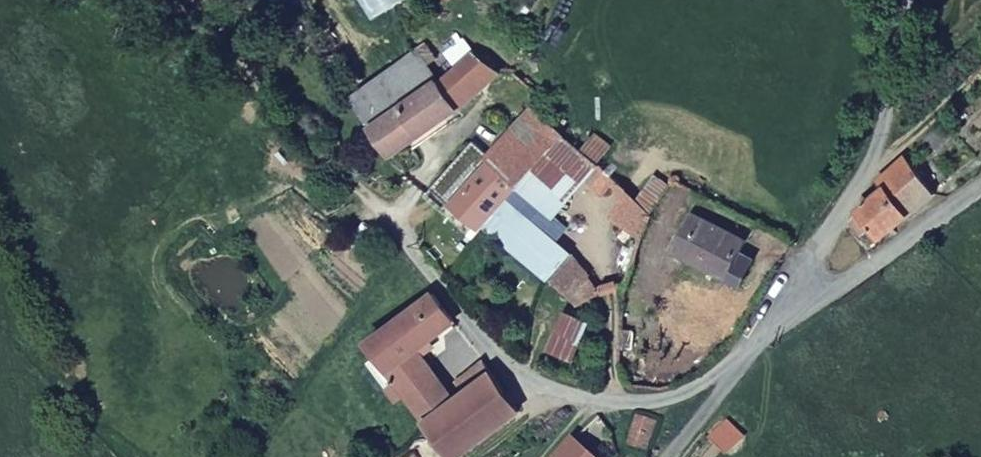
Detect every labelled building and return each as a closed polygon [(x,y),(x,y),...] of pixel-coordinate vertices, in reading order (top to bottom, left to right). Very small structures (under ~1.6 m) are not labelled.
[(455,61),(442,71),(471,96),(503,67),(467,32),(453,43),(459,49),(450,57),(455,61)] [(383,119),(442,71),(411,46),(356,97),(383,119)] [(471,96),(442,71),(383,119),(416,144),(471,96)] [(500,213),(563,123),(539,106),(520,133),(514,128),(504,142),(510,146),(497,163),(475,193),(500,213)] [(891,177),(867,196),(876,208),(868,216),(880,229),(960,171),(941,147),(926,159),(913,143),(885,167),(891,177)] [(475,193),(497,163),(478,150),(457,177),(475,193)] [(467,206),(475,193),(457,177),(447,190),(467,206)] [(663,201),(642,185),(631,202),(656,226),(663,201)] [(701,207),(686,234),(709,246),(703,257),(744,280),(758,256),(743,247),(750,234),(701,207)] [(709,246),(686,234),(681,245),(703,257),(709,246)] [(598,289),(619,284),(601,265),(578,274),(598,289)] [(454,320),(434,293),(371,343),(400,381),(403,385),(431,364),(418,349),(454,320)] [(520,409),(484,360),(458,381),(465,392),(456,398),(428,420),(455,456),(456,456),(520,409)] [(456,398),(431,364),(403,385),(408,393),(423,412),(426,416),(428,420),(456,398)] [(403,385),(400,381),(391,387),(400,399),(408,393),(403,385)] [(638,417),(629,443),(647,448),(655,422),(638,417)] [(560,456),(597,456),(575,439),(560,456)]
